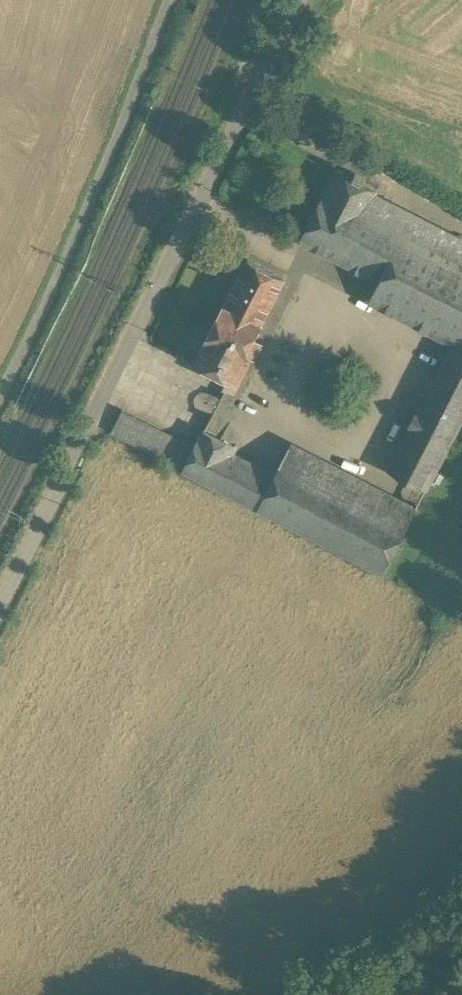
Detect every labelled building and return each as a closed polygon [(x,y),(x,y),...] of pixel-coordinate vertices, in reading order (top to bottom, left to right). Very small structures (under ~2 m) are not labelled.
[(338,162),(303,231),(381,271),(371,291),(456,335),(390,463),(425,481),(461,409),(461,203),(386,166),(377,182),(338,162)] [(250,253),(227,297),(265,317),(288,272),(250,253)] [(227,297),(224,296),(196,352),(218,364),(215,369),(238,381),(254,350),(249,347),(256,334),(265,317),(227,297)] [(256,334),(249,347),(254,350),(257,352),(265,338),(256,334)] [(185,461),(197,438),(121,401),(111,423),(185,461)] [(278,463),(234,441),(238,434),(207,418),(197,438),(185,461),(260,500),(278,463)] [(411,509),(287,446),(278,463),(260,500),(383,563),(411,509)]
